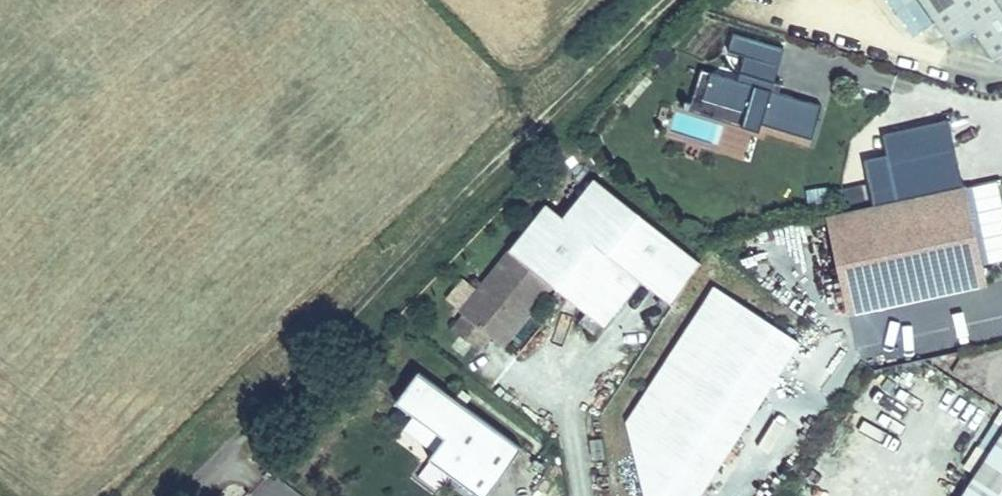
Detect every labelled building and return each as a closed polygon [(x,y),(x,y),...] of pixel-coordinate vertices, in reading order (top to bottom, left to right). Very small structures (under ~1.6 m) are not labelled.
[(931,27),(916,0),(887,0),(908,39),(931,27)] [(952,45),(974,30),(994,59),(1001,53),(1001,0),(921,0),(952,45)] [(693,111),(810,144),(821,105),(773,92),(779,68),(780,68),(786,46),(731,31),(721,64),(738,69),(735,80),(704,71),(693,111)] [(987,289),(966,185),(961,186),(949,123),(883,136),(887,158),(864,162),(874,207),(827,216),(847,318),(987,289)] [(672,305),(700,263),(595,179),(563,218),(547,205),(460,312),(464,315),(453,330),(478,350),(490,335),(496,340),(544,280),(551,285),(586,312),(598,322),(602,325),(604,326),(640,280),(661,296),(672,305)] [(986,264),(1001,260),(1001,214),(994,183),(967,190),(986,264)] [(502,345),(551,285),(544,280),(496,340),(502,345)] [(799,342),(715,287),(628,422),(647,495),(698,495),(799,342)] [(665,310),(670,304),(661,296),(656,303),(665,310)] [(598,322),(586,312),(578,322),(595,334),(602,325),(598,322)] [(517,357),(533,330),(523,324),(507,351),(517,357)] [(418,372),(396,403),(414,416),(444,438),(435,451),(429,459),(478,495),(487,495),(522,448),(465,406),(455,398),(418,372)] [(465,406),(471,398),(461,390),(455,398),(465,406)] [(998,415),(994,421),(1001,427),(1001,418),(998,415)] [(444,438),(414,416),(404,428),(435,451),(444,438)] [(976,474),(962,495),(1001,495),(1001,434),(976,474)] [(976,474),(988,454),(978,448),(966,467),(976,474)] [(853,493),(834,484),(828,495),(831,495),(851,495),(853,493)]
